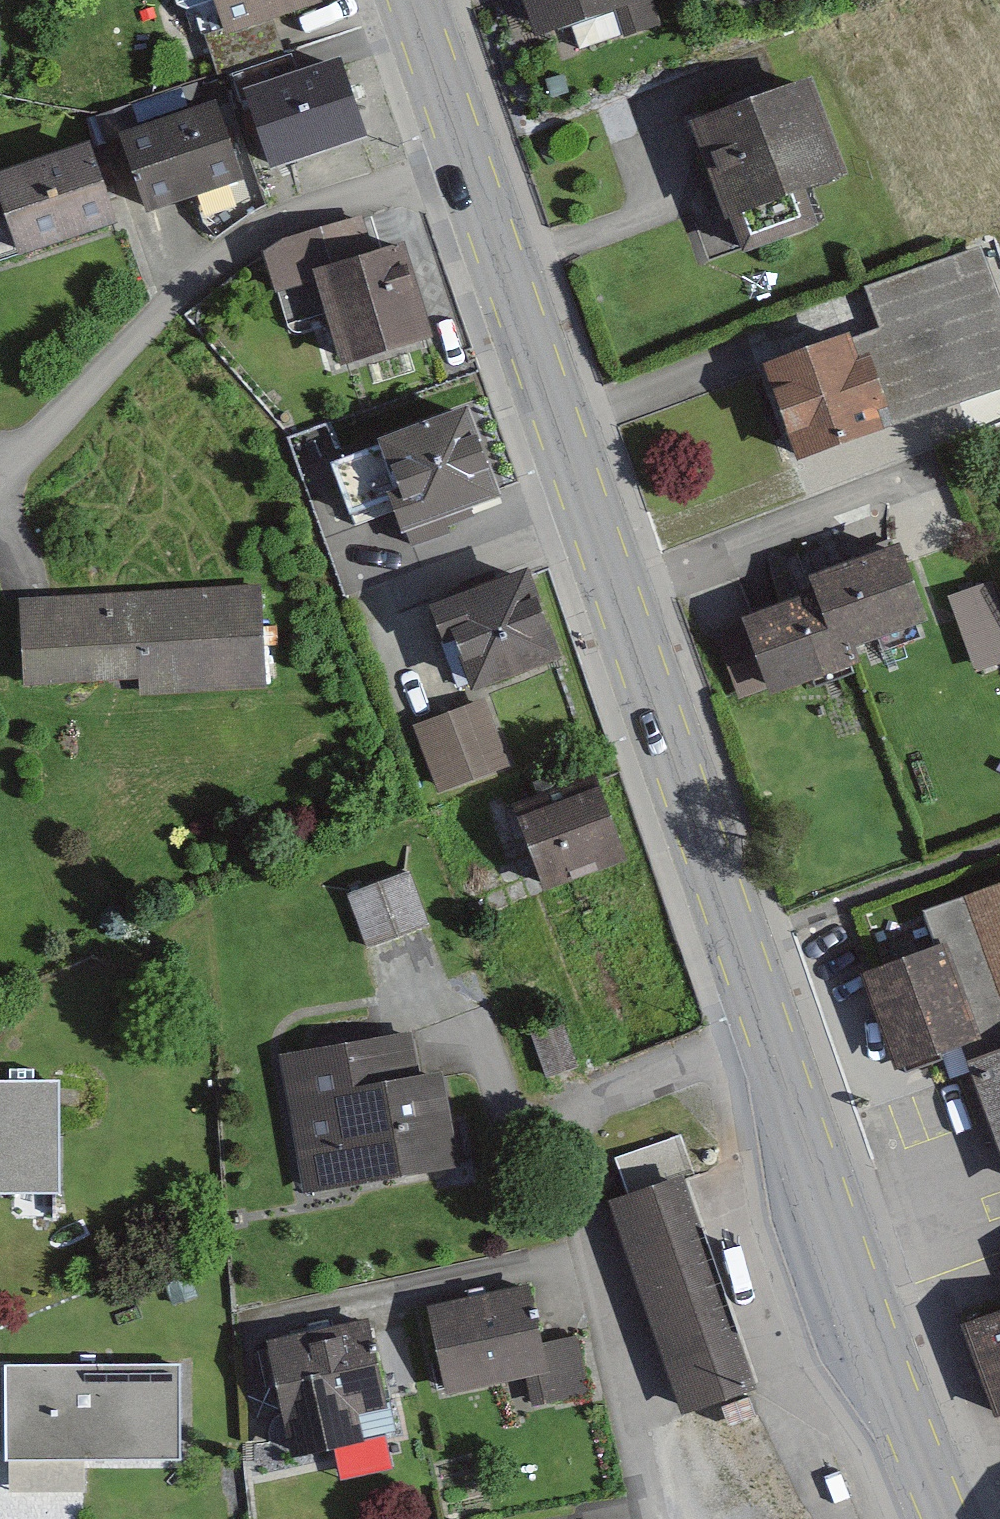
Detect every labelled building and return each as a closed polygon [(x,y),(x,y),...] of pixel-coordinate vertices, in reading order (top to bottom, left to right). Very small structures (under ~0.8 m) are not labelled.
[(194,81),(280,53),(269,20),(311,7),(309,0),(168,0),(194,81)] [(512,32),(558,18),(567,48),(649,23),(641,0),(502,0),(512,32)] [(336,58),(211,99),(235,172),(360,132),(336,58)] [(806,74),(656,126),(705,266),(800,233),(786,190),(840,171),(806,74)] [(185,112),(87,146),(113,218),(210,185),(185,112)] [(0,167),(0,262),(84,237),(57,149),(0,167)] [(344,221),(243,257),(260,303),(288,293),(320,382),(429,344),(395,245),(357,259),(344,221)] [(795,458),(814,502),(999,427),(999,303),(980,253),(830,305),(841,332),(875,430),(795,458)] [(841,332),(729,372),(763,469),(795,458),(875,430),(841,332)] [(436,418),(337,454),(366,532),(386,525),(393,544),(471,516),(436,418)] [(990,490),(999,508),(999,485),(990,490)] [(779,600),(693,630),(720,706),(831,667),(822,643),(898,617),(872,544),(772,579),(779,600)] [(525,574),(409,613),(436,693),(552,654),(525,574)] [(940,598),(962,673),(999,661),(999,619),(989,583),(940,598)] [(252,590),(6,597),(9,688),(254,681),(252,590)] [(480,695),(400,727),(428,798),(509,767),(480,695)] [(582,773),(481,809),(511,894),(612,858),(582,773)] [(402,871),(336,896),(357,952),(423,927),(402,871)] [(910,948),(927,941),(963,1033),(982,1045),(947,1061),(996,1196),(999,1194),(999,882),(900,913),(910,948)] [(910,948),(836,977),(872,1069),(963,1033),(927,941),(910,948)] [(413,1024),(265,1053),(293,1194),(441,1165),(413,1024)] [(0,1087),(0,1198),(55,1198),(54,1087),(0,1087)] [(758,1373),(682,1171),(595,1204),(671,1405),(758,1373)] [(521,1283),(403,1307),(421,1397),(507,1379),(514,1412),(592,1396),(581,1339),(534,1349),(521,1283)] [(946,1334),(980,1425),(999,1417),(999,1314),(946,1334)] [(372,1323),(247,1343),(266,1461),(353,1447),(349,1417),(385,1411),(372,1323)] [(145,1365),(4,1365),(4,1459),(144,1460),(145,1365)]
